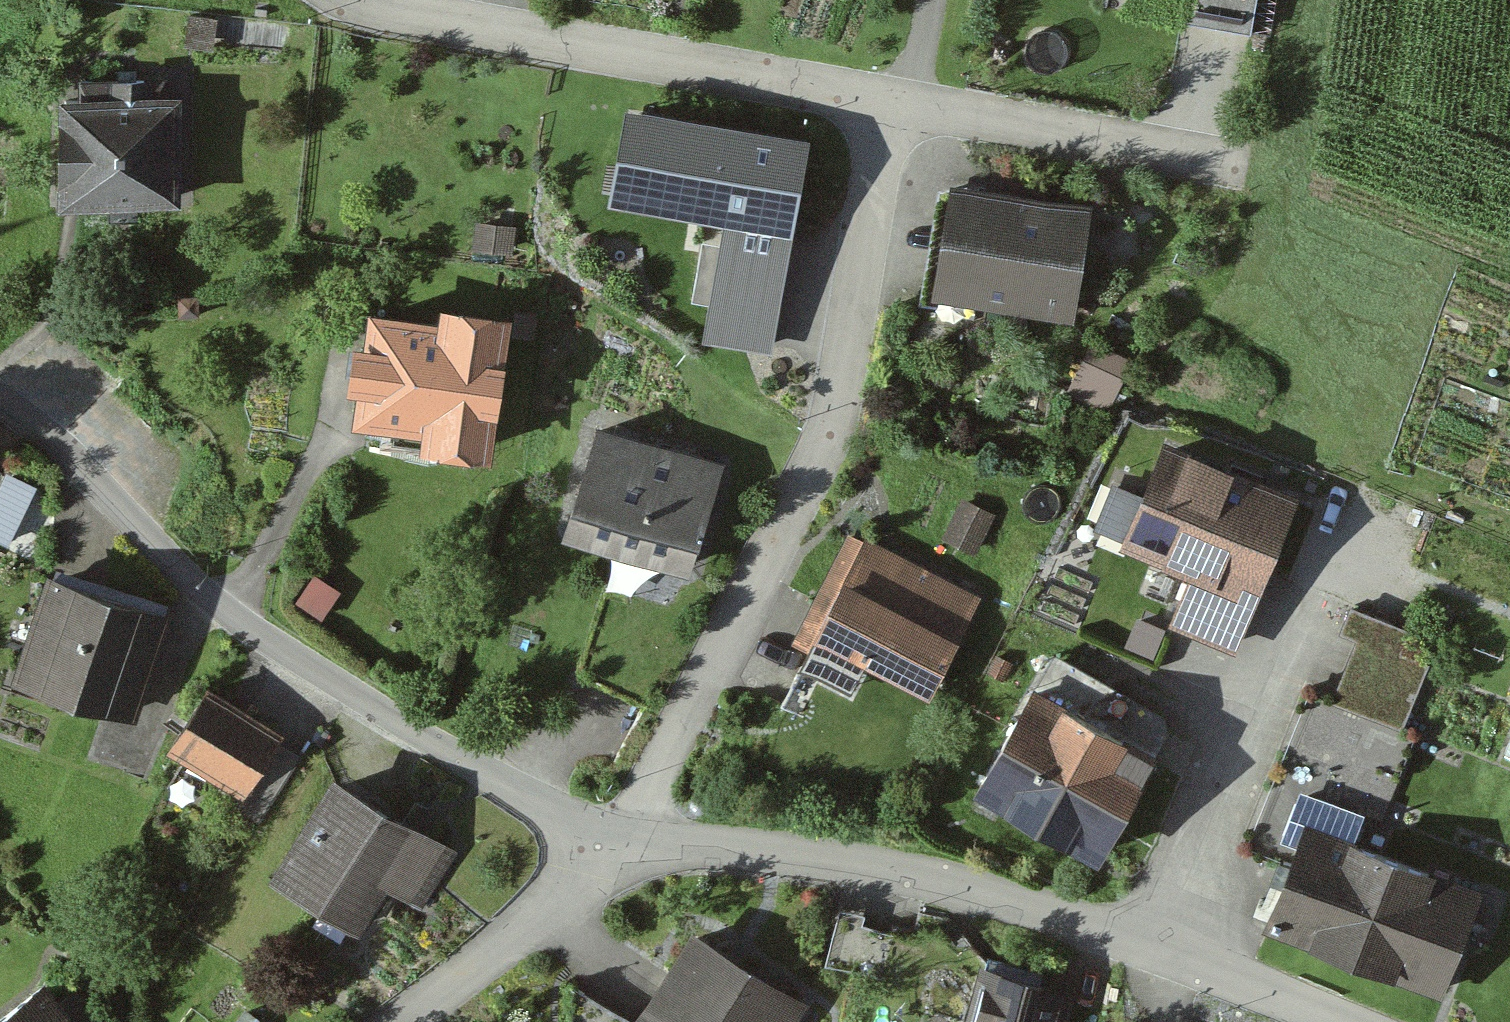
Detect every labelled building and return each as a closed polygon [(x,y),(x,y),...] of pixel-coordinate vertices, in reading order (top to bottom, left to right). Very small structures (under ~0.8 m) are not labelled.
[(1250,33),(1256,0),(1187,0),(1184,21),(1250,33)] [(216,22),(187,19),(184,49),(213,52),(216,22)] [(64,203),(173,204),(173,108),(161,108),(161,87),(81,87),(81,109),(65,109),(64,203)] [(811,139),(626,109),(609,211),(723,229),(794,242),(811,139)] [(1070,327),(1088,215),(949,193),(931,304),(1070,327)] [(517,228),(476,224),(473,252),(514,256),(517,228)] [(794,242),(723,229),(703,345),(773,357),(794,242)] [(197,298),(178,299),(179,319),(198,318),(197,298)] [(444,336),(375,325),(370,358),(360,357),(356,387),(366,388),(361,422),(369,423),(430,432),(428,445),(441,447),(440,457),(467,461),(468,451),(482,453),(500,330),(446,322),(444,336)] [(1068,389),(1106,411),(1132,365),(1094,343),(1068,389)] [(631,548),(647,553),(678,563),(693,568),(694,565),(703,537),(702,536),(723,469),(606,432),(585,500),(584,500),(574,531),(631,548)] [(1188,569),(1167,620),(1221,643),(1252,569),(1280,498),(1160,449),(1122,542),(1188,569)] [(1103,507),(1127,514),(1144,459),(1119,452),(1103,507)] [(939,533),(965,546),(981,515),(955,501),(939,533)] [(864,664),(932,698),(982,601),(867,542),(817,639),(864,664)] [(678,563),(631,548),(620,588),(611,585),(584,670),(640,699),(707,571),(693,568),(678,563)] [(147,668),(153,670),(176,603),(47,560),(13,664),(135,705),(147,668)] [(314,571),(297,596),(323,614),(341,589),(314,571)] [(1352,637),(1328,696),(1393,723),(1394,721),(1417,664),(1389,652),(1399,629),(1343,606),(1333,630),(1352,637)] [(864,664),(817,639),(781,705),(829,731),(864,664)] [(1088,851),(1143,755),(1157,729),(1154,715),(1114,693),(1094,727),(1075,716),(1095,682),(1055,659),(1041,663),(972,785),(1088,851)] [(1236,844),(1272,859),(1283,863),(1299,824),(1342,841),(1356,808),(1372,814),(1407,728),(1393,723),(1328,696),(1300,685),(1236,844)] [(165,742),(235,785),(267,734),(199,691),(165,742)] [(412,900),(441,854),(415,837),(409,846),(397,838),(402,830),(330,784),(274,874),(317,901),(323,890),(353,909),(381,864),(389,869),(382,881),(412,900)] [(1276,883),(1260,922),(1430,989),(1468,891),(1342,841),(1299,824),(1283,863),(1272,859),(1264,878),(1276,883)] [(839,912),(827,968),(903,984),(914,938),(863,928),(865,918),(839,912)] [(789,1002),(687,937),(632,1021),(776,1021),(789,1002)] [(1058,999),(1034,992),(974,976),(962,1021),(1052,1021),(1058,999)] [(66,989),(47,1004),(34,986),(0,1012),(0,1021),(92,1021),(66,989)]
